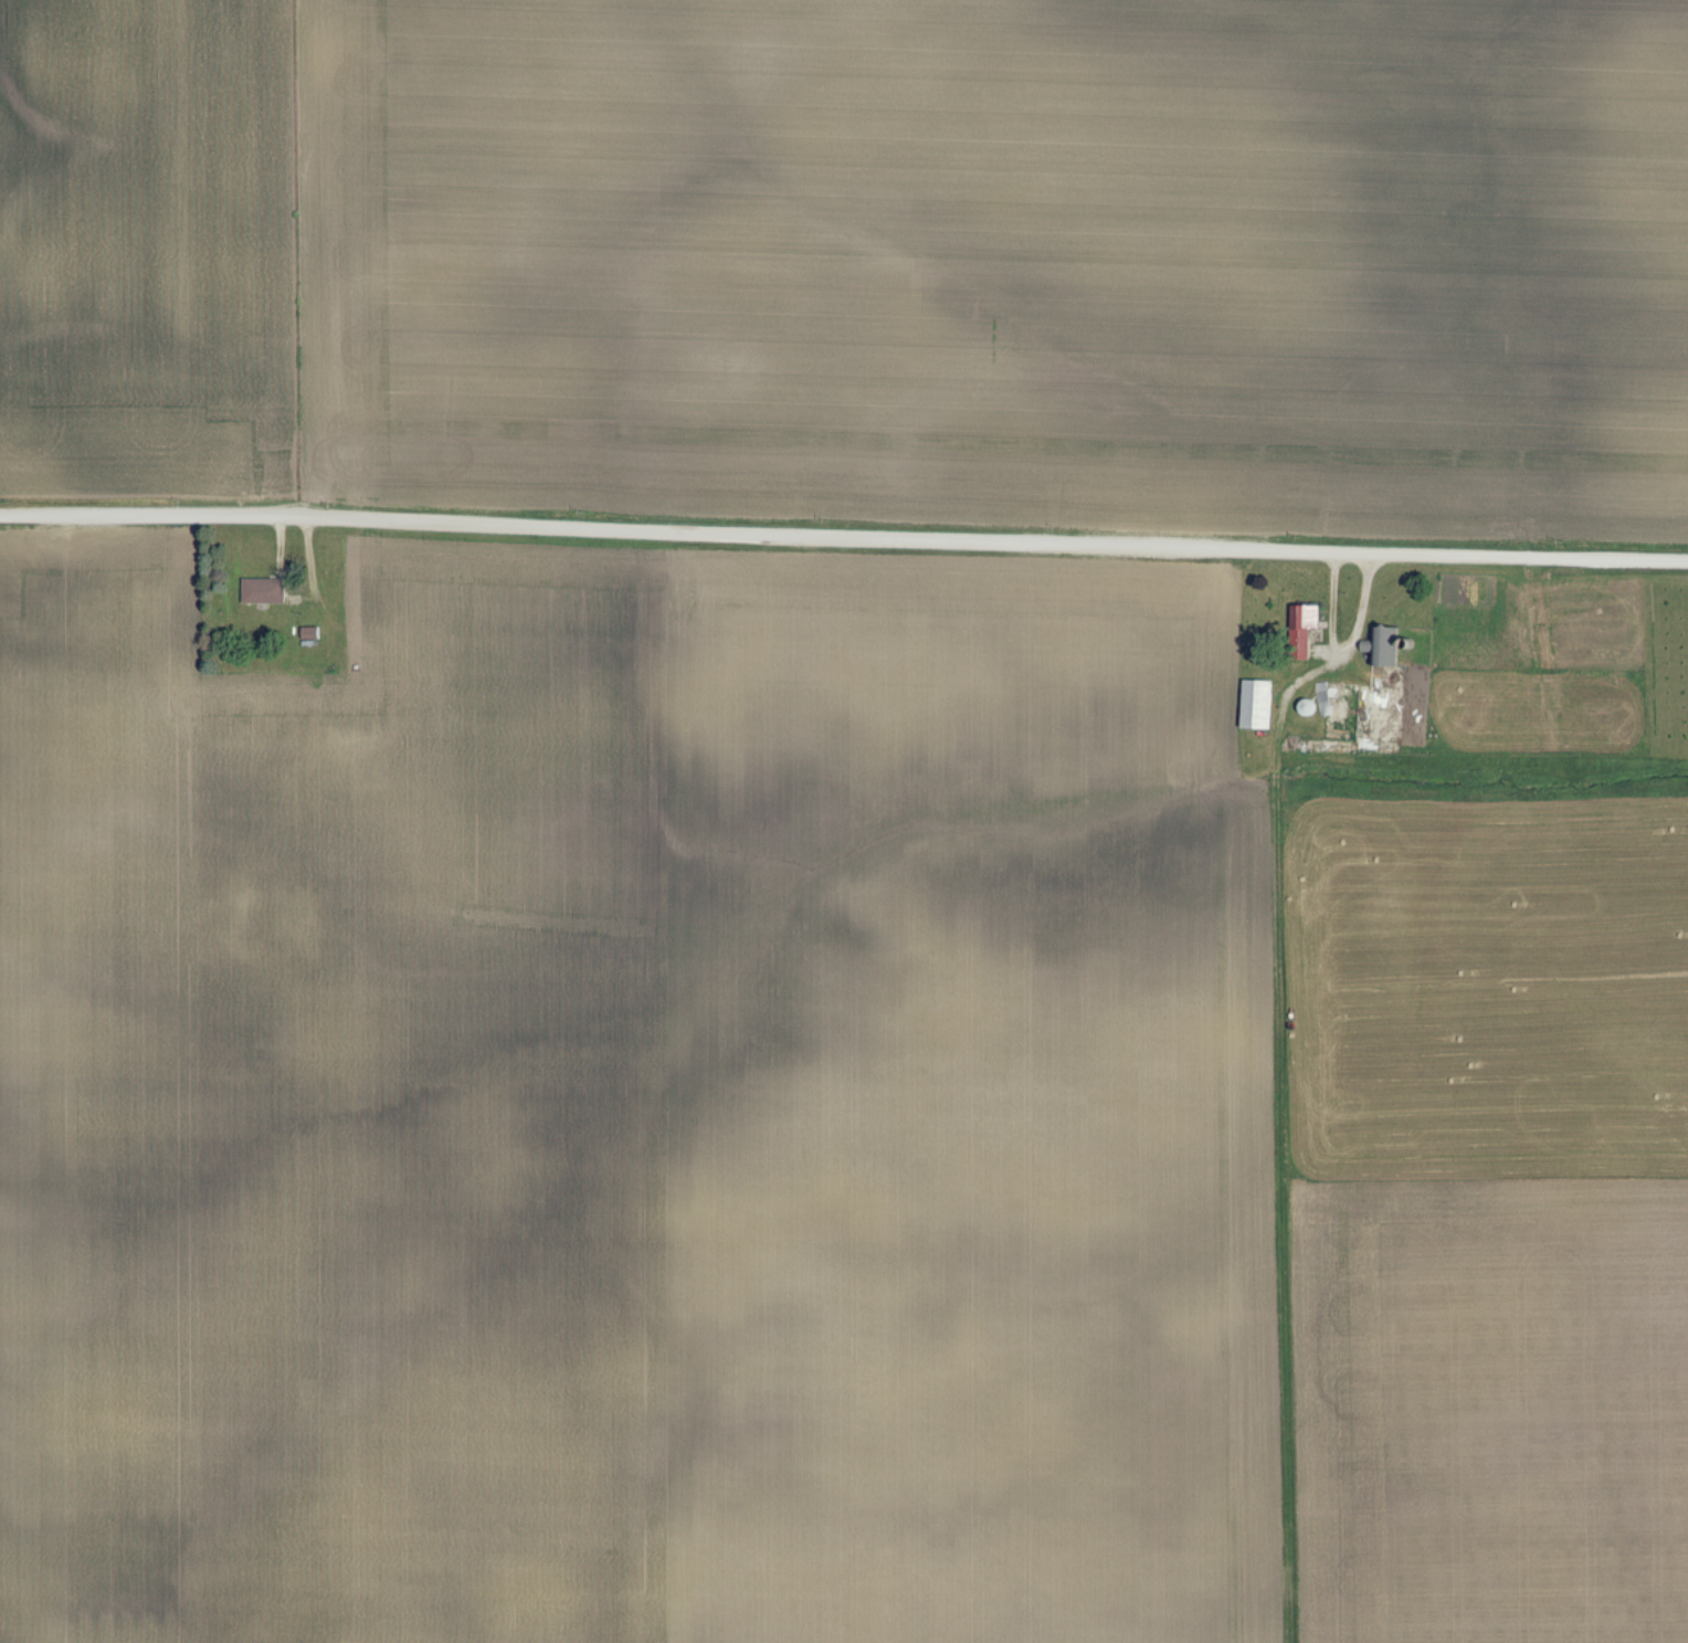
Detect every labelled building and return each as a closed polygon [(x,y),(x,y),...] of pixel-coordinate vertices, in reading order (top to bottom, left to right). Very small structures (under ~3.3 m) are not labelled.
[(247,604),(288,605),(288,583),(248,582),(247,604)] [(1296,607),(1296,621),(1306,621),(1306,629),(1322,630),(1323,607),(1296,607)] [(1275,682),(1248,681),(1246,729),(1274,730),(1275,682)] [(1328,741),(1362,742),(1363,719),(1342,719),(1343,700),(1363,701),(1363,687),(1330,686),(1328,741)]
